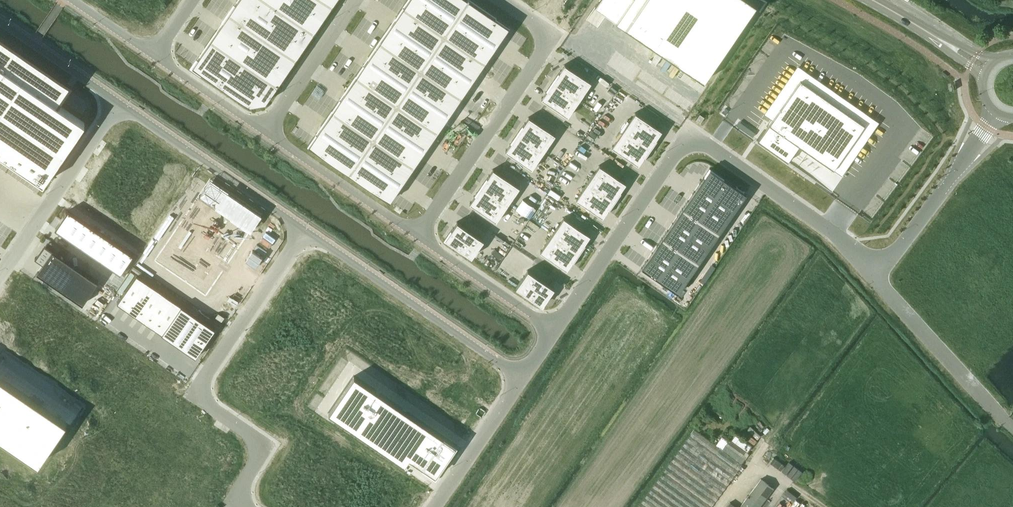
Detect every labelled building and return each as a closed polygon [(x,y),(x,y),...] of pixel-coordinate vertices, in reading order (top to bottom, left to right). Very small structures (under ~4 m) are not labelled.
[(229,12),(295,58),(314,31),(268,0),(237,0),(229,12)] [(314,31),(332,4),(325,0),(268,0),(314,31)] [(403,6),(444,34),(467,0),(407,0),(403,6)] [(444,34),(485,62),(509,27),(470,0),(467,0),(444,34)] [(615,21),(660,52),(661,53),(662,53),(703,81),(756,5),(749,0),(630,0),(615,21)] [(403,7),(380,41),(420,68),(444,34),(403,6),(403,7)] [(229,12),(210,39),(277,85),(295,58),(229,12)] [(444,34),(420,68),(461,96),(485,62),(444,34)] [(43,183),(85,123),(57,104),(70,85),(0,37),(0,154),(43,183)] [(210,39),(192,66),(249,105),(265,102),(277,85),(210,39)] [(380,41),(356,75),(396,103),(420,68),(380,41)] [(565,64),(553,81),(580,99),(591,82),(565,64)] [(420,68),(396,103),(437,131),(461,96),(420,68)] [(356,75),(332,110),(373,138),(396,103),(356,75)] [(769,124),(757,140),(788,162),(799,146),(833,170),(833,169),(865,124),(800,79),(772,119),(769,124)] [(553,81),(541,98),(567,116),(568,115),(580,99),(553,81)] [(396,103),(373,138),(413,166),(437,131),(396,103)] [(332,110),(308,145),(349,173),(373,138),(332,110)] [(635,112),(623,129),(650,147),(661,130),(635,112)] [(700,114),(695,120),(700,123),(704,117),(700,114)] [(529,116),(517,134),(544,151),(555,134),(529,116)] [(623,129),(612,147),(637,164),(638,165),(639,163),(648,150),(650,147),(623,129)] [(517,134),(505,151),(532,169),(532,168),(544,151),(517,134)] [(373,138),(349,173),(389,201),(413,166),(373,138)] [(599,165),(588,182),(614,199),(625,183),(599,165)] [(493,169),(481,186),(507,204),(519,187),(493,169)] [(709,169),(695,188),(732,214),(745,194),(709,169)] [(123,228),(141,202),(101,173),(82,201),(123,228)] [(210,179),(154,261),(206,296),(234,255),(262,214),(210,179)] [(588,182),(576,199),(601,217),(602,217),(603,216),(614,199),(588,182)] [(481,186),(469,203),(496,221),(507,204),(481,186)] [(695,188),(682,208),(718,233),(732,214),(695,188)] [(682,208),(671,223),(708,248),(718,233),(682,208)] [(68,210),(55,229),(70,239),(83,220),(68,210)] [(563,217),(552,234),(578,252),(590,235),(563,217)] [(83,220),(70,239),(80,246),(93,227),(83,220)] [(457,221),(445,239),(471,257),(483,239),(457,221)] [(671,223),(661,238),(698,263),(708,248),(671,223)] [(93,227),(80,246),(90,253),(103,234),(93,227)] [(103,234),(90,253),(100,259),(113,241),(103,234)] [(552,234),(540,251),(566,269),(567,268),(578,252),(552,234)] [(661,238),(651,253),(688,278),(698,263),(661,238)] [(113,241),(100,259),(110,266),(123,247),(113,241)] [(44,245),(36,257),(47,265),(40,275),(82,304),(98,281),(55,252),(44,245)] [(123,247),(110,266),(120,273),(133,254),(123,247)] [(651,253),(641,267),(678,292),(688,278),(651,253)] [(528,270),(516,287),(542,305),(554,287),(528,270)] [(136,274),(116,303),(117,304),(118,304),(119,305),(120,305),(125,308),(125,309),(126,310),(145,281),(136,274)] [(145,281),(126,310),(128,311),(129,311),(134,315),(135,316),(154,287),(145,281)] [(154,287),(135,316),(137,317),(138,317),(143,321),(144,322),(163,293),(154,287)] [(163,293),(144,322),(146,323),(146,324),(147,323),(152,327),(152,328),(153,328),(172,299),(163,293)] [(172,299),(153,328),(155,329),(155,330),(156,329),(161,333),(161,334),(162,334),(181,305),(172,299)] [(181,305),(162,334),(163,335),(164,335),(170,339),(169,339),(170,340),(171,339),(179,345),(178,346),(179,346),(180,346),(186,350),(186,351),(187,351),(186,351),(187,352),(187,351),(195,357),(201,349),(215,328),(201,319),(199,317),(197,316),(196,316),(190,312),(190,311),(181,305)] [(218,314),(215,318),(221,322),(224,317),(218,313),(218,314)] [(354,375),(328,413),(404,464),(409,457),(422,466),(422,467),(435,476),(456,445),(443,436),(354,375)] [(38,464),(66,422),(0,377),(0,438),(38,464)] [(741,465),(748,454),(729,440),(721,450),(693,429),(636,506),(710,506),(741,465)] [(773,488),(761,479),(740,506),(759,506),(773,488)]
